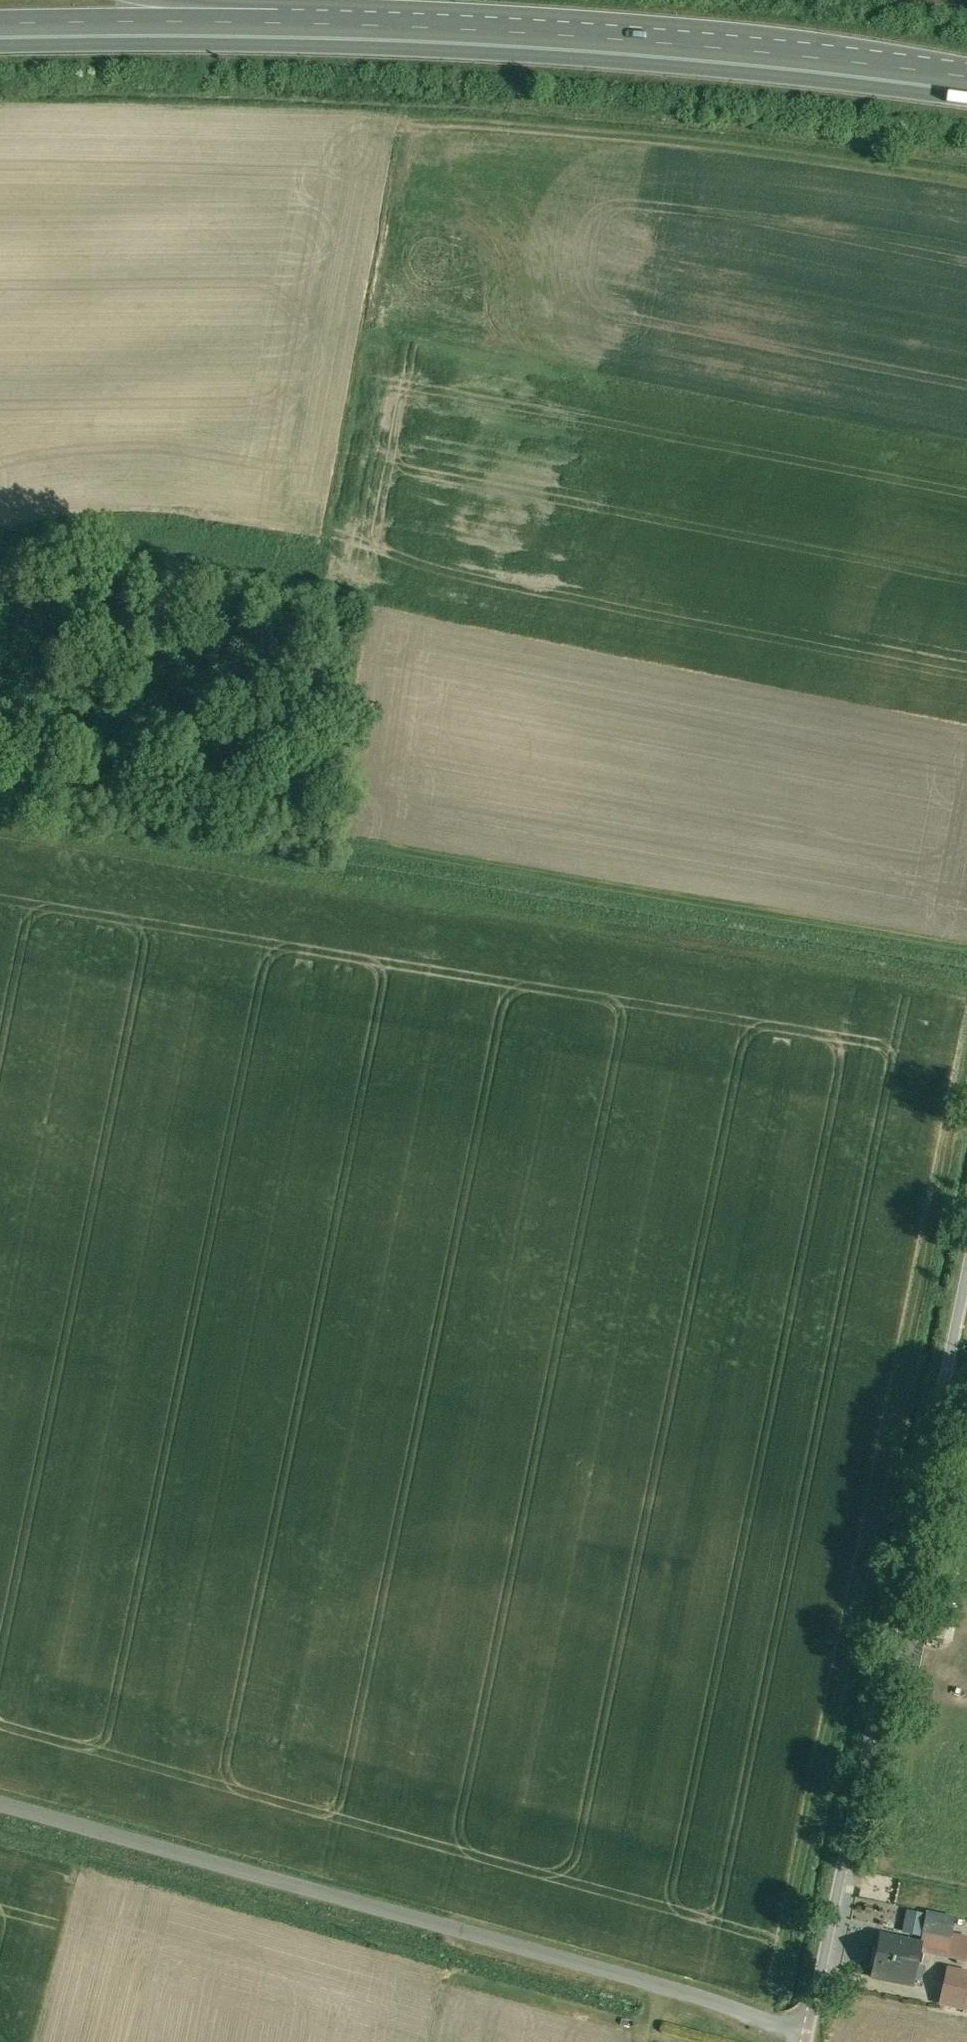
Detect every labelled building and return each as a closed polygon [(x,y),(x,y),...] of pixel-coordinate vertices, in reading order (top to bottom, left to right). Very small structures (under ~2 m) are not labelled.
[(951,1936),(954,1918),(907,1909),(901,1939),(880,1936),(872,1975),(888,1978),(888,1980),(914,1985),(915,1978),(914,1978),(920,1950),(965,1959),(966,1951),(966,1939),(951,1936)] [(948,1968),(940,2003),(962,2008),(966,1986),(966,1972),(948,1968)]
